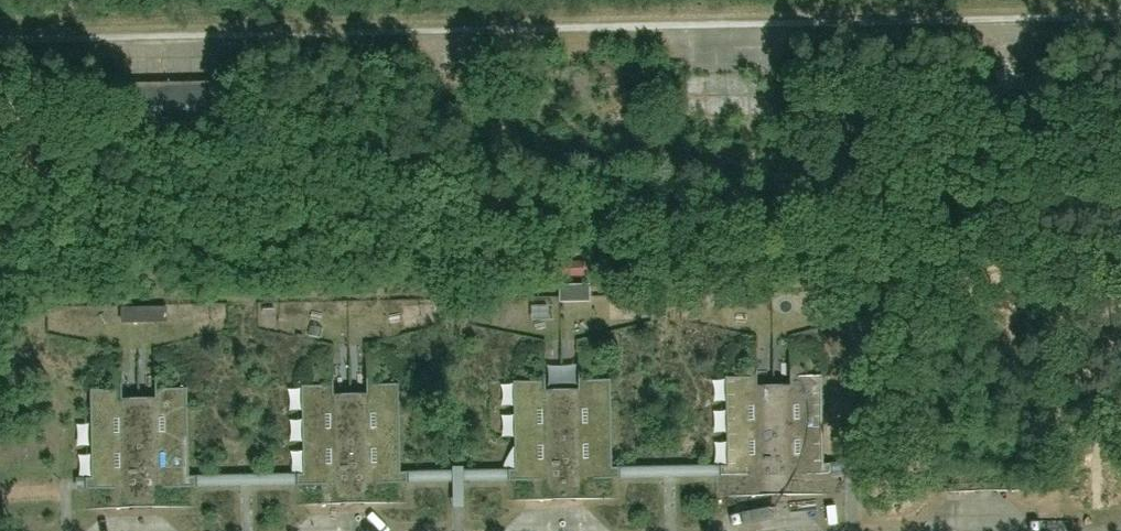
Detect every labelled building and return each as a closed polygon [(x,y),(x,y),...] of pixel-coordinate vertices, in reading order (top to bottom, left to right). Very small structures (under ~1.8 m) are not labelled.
[(214,83),(124,85),(125,130),(215,128),(214,83)] [(752,94),(711,93),(711,128),(774,129),(775,100),(752,99),(752,94)] [(556,271),(556,282),(585,282),(586,271),(556,271)] [(555,348),(554,371),(584,373),(585,349),(555,348)] [(144,377),(143,356),(131,357),(132,378),(144,377)] [(761,379),(728,379),(729,467),(672,468),(672,479),(723,479),(754,478),(754,496),(723,496),(723,498),(834,496),(834,494),(804,495),(803,477),(834,477),(834,476),(827,476),(827,467),(834,466),(834,465),(827,466),(825,377),(793,378),(793,388),(761,389),(761,379)] [(641,480),(672,479),(672,468),(614,469),(612,381),(579,381),(579,391),(548,392),(548,382),(514,382),(516,471),(459,472),(459,483),(540,481),(540,499),(510,500),(510,502),(621,499),(621,498),(590,498),(590,481),(641,480)] [(459,483),(459,472),(402,473),(400,385),(367,385),(367,395),(336,396),(336,386),(302,386),(304,475),(247,476),(247,487),(328,485),(328,503),(298,504),(298,505),(409,503),(409,501),(378,502),(378,484),(459,483)] [(214,487),(247,487),(247,476),(190,476),(188,388),(155,389),(155,399),(124,399),(124,389),(90,390),(92,478),(85,478),(85,479),(92,479),(92,488),(85,489),(116,489),(116,507),(86,507),(86,509),(197,507),(197,505),(166,506),(166,488),(214,487)]
